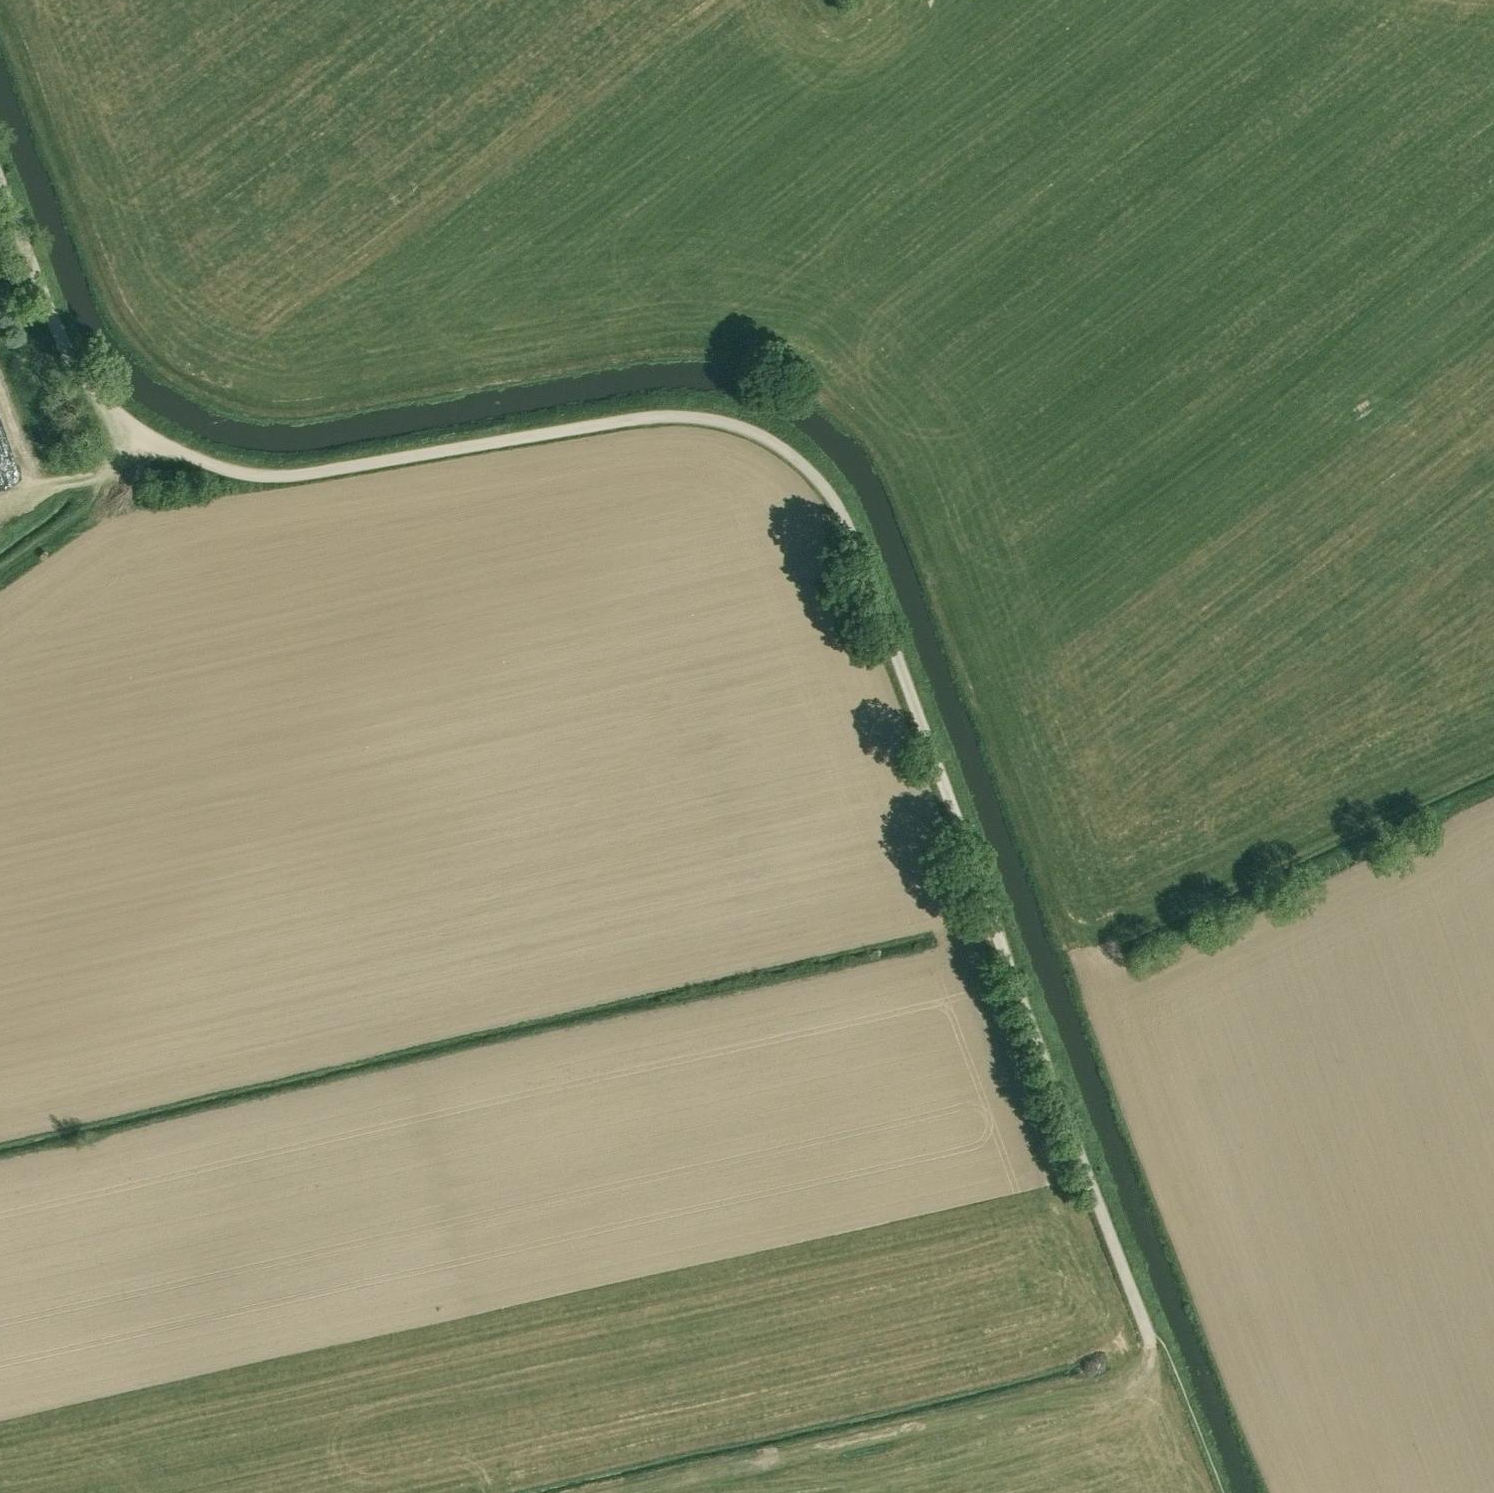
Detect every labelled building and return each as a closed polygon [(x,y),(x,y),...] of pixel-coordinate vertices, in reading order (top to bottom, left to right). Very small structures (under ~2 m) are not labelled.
[(854,0),(837,0),(844,8),(854,0)]
